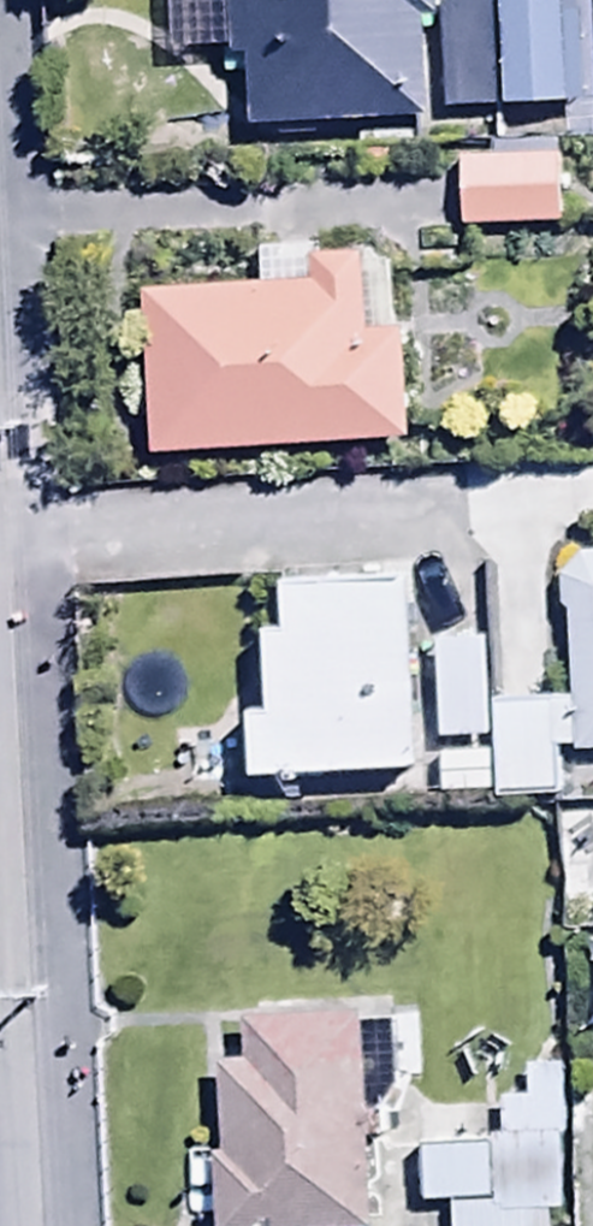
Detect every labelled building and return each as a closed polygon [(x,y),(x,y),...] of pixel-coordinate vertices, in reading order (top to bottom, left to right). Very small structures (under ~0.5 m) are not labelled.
[(439,35),(437,3),(437,0),(228,0),(232,70),(246,70),(249,140),(428,132),(425,35),(439,35)] [(505,115),(496,0),(437,3),(439,35),(443,118),(505,115)] [(505,115),(587,111),(582,0),(499,0),(496,0),(505,115)] [(462,238),(559,236),(558,165),(460,167),(462,238)] [(410,456),(404,340),(365,341),(361,271),(307,273),(308,296),(141,308),(148,468),(410,456)] [(581,564),(558,586),(560,622),(568,625),(570,705),(573,755),(592,755),(592,564),(581,564)] [(405,582),(278,587),(280,633),(259,633),(262,715),(243,716),(245,781),(412,775),(405,582)] [(493,764),(497,812),(559,811),(557,756),(573,755),(570,705),(492,707),(493,764)] [(497,812),(493,764),(439,765),(440,814),(497,812)] [(347,1027),(248,1034),(251,1076),(217,1079),(222,1163),(212,1164),(216,1225),(370,1225),(365,1150),(355,1151),(347,1027)]
